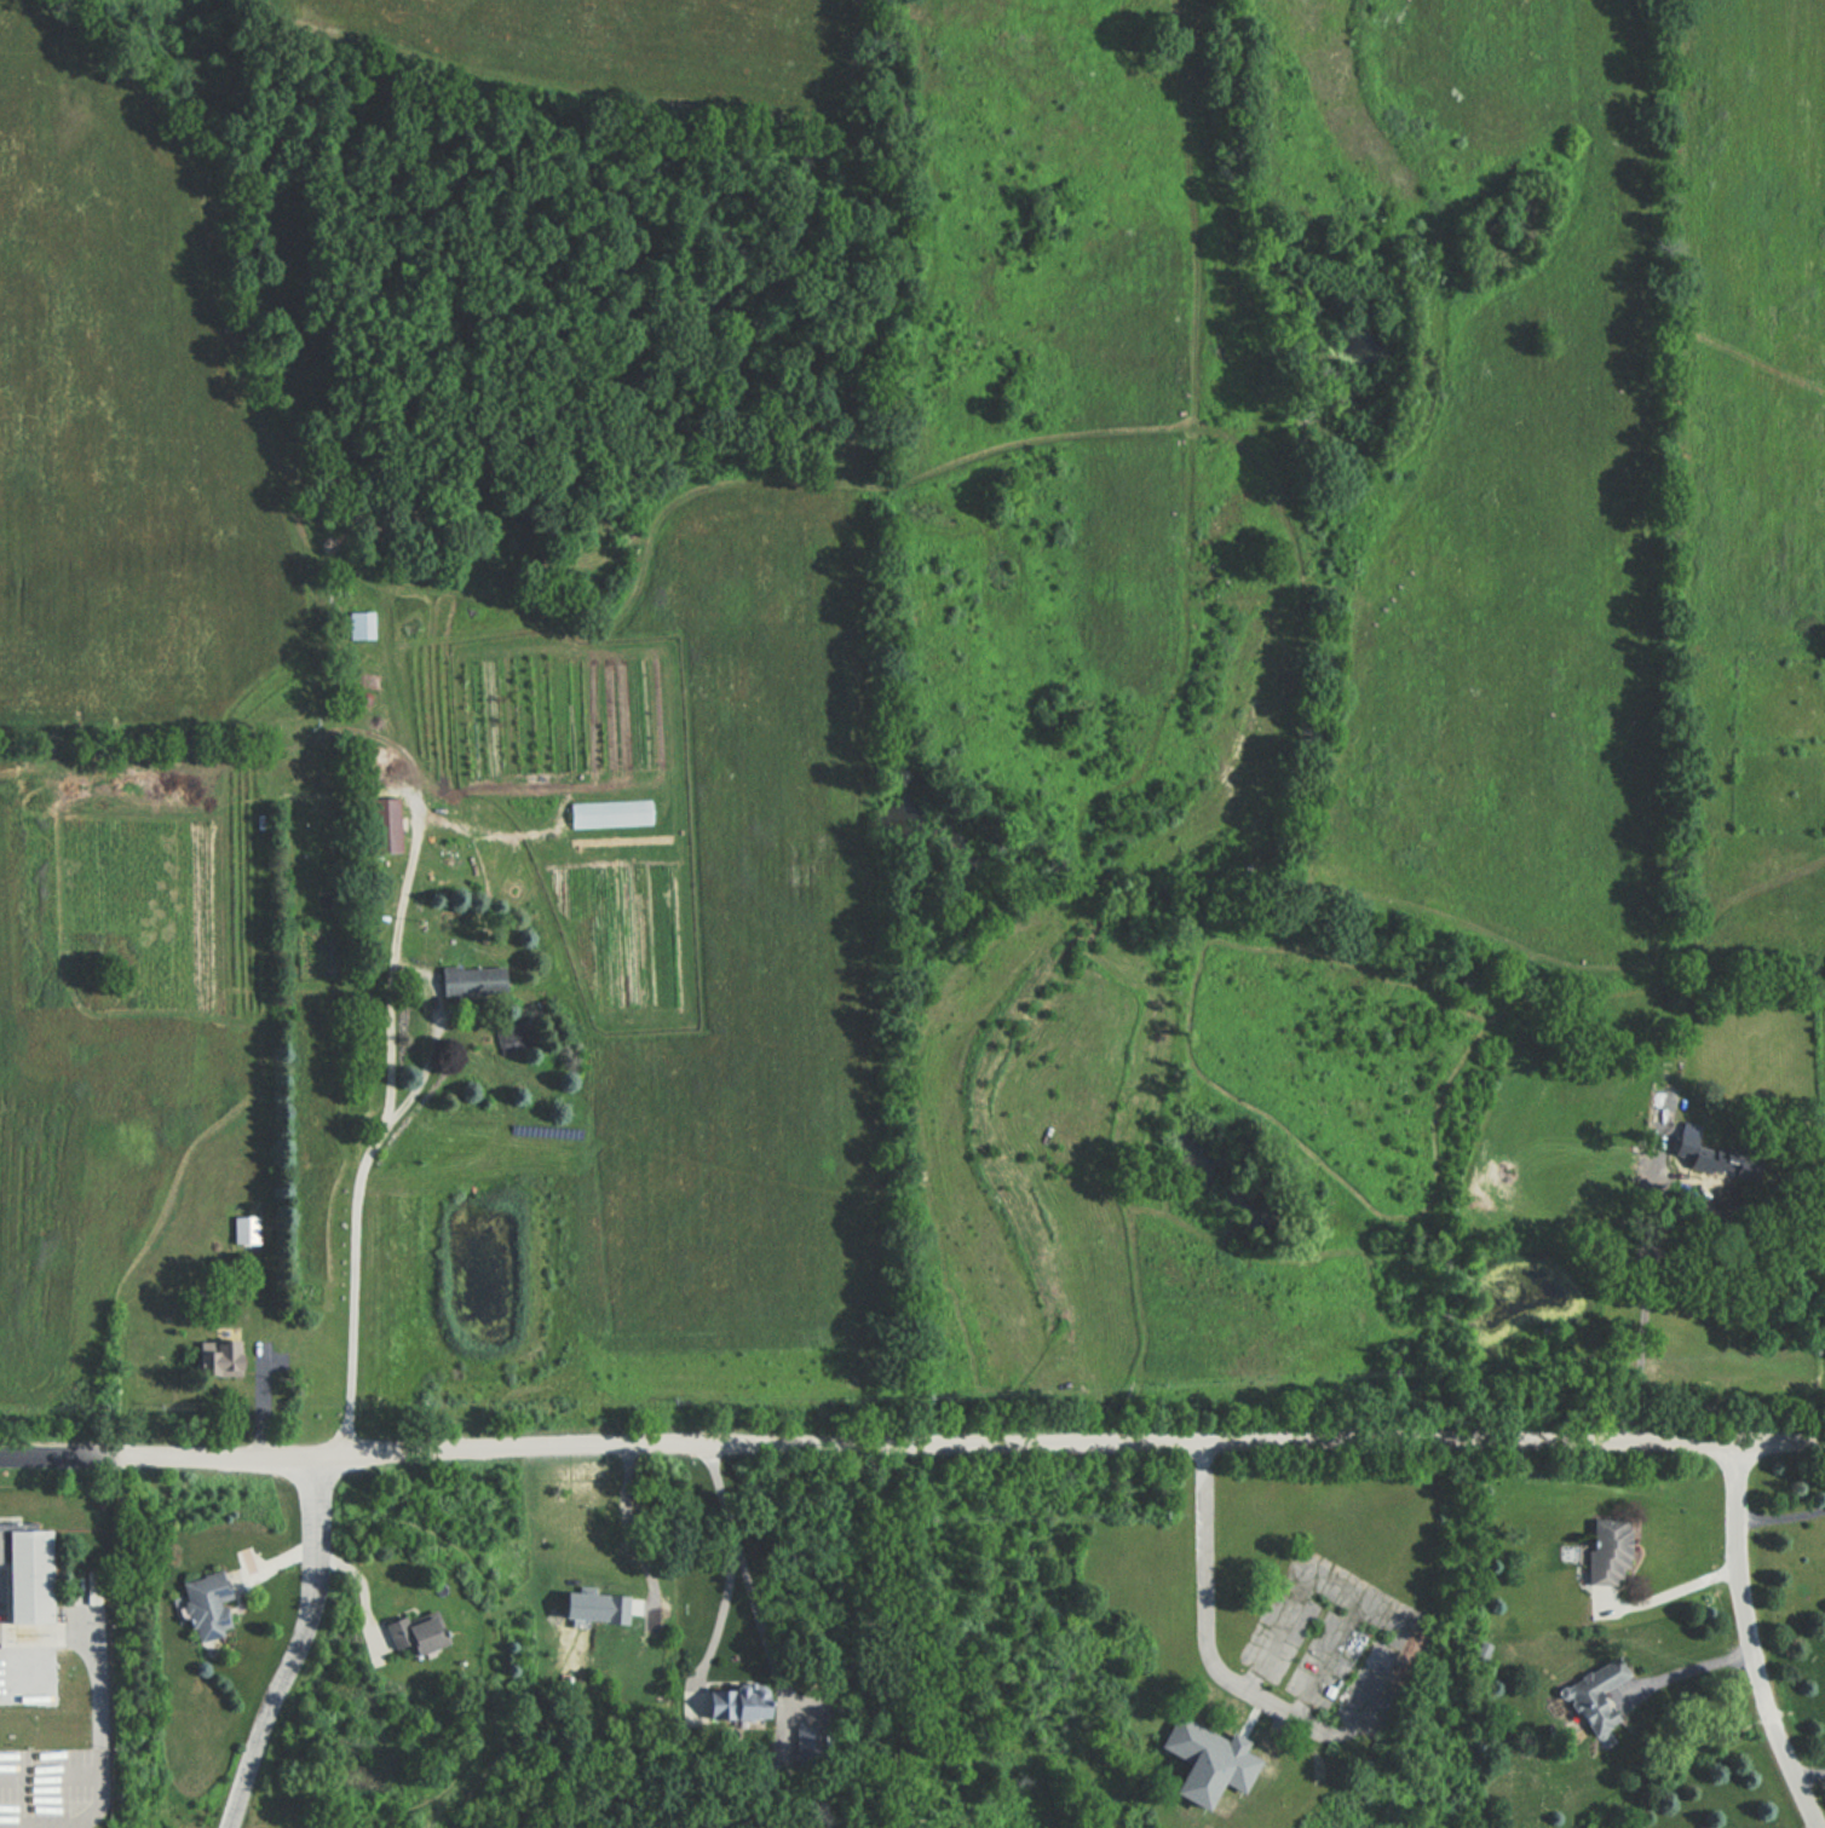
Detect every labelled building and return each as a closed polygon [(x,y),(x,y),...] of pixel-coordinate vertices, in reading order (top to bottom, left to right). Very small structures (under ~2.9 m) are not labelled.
[(346,611),(347,640),(372,639),(370,610),(346,611)] [(364,800),(365,853),(395,853),(395,800),(364,800)] [(438,996),(505,994),(503,967),(438,967),(438,996)] [(255,1215),(230,1215),(230,1242),(255,1242),(255,1215)] [(198,1376),(237,1376),(238,1340),(198,1339),(198,1376)] [(51,1530),(18,1530),(18,1515),(0,1515),(0,1563),(8,1563),(8,1625),(52,1625),(51,1530)] [(1585,1584),(1624,1585),(1624,1521),(1587,1520),(1585,1584)] [(177,1581),(192,1639),(238,1627),(223,1569),(177,1581)] [(399,1645),(403,1657),(444,1644),(432,1609),(380,1626),(388,1649),(399,1645)] [(1596,1691),(1608,1684),(1601,1672),(1556,1699),(1583,1741),(1614,1722),(1596,1691)] [(701,1722),(762,1720),(761,1685),(700,1686),(701,1722)]
